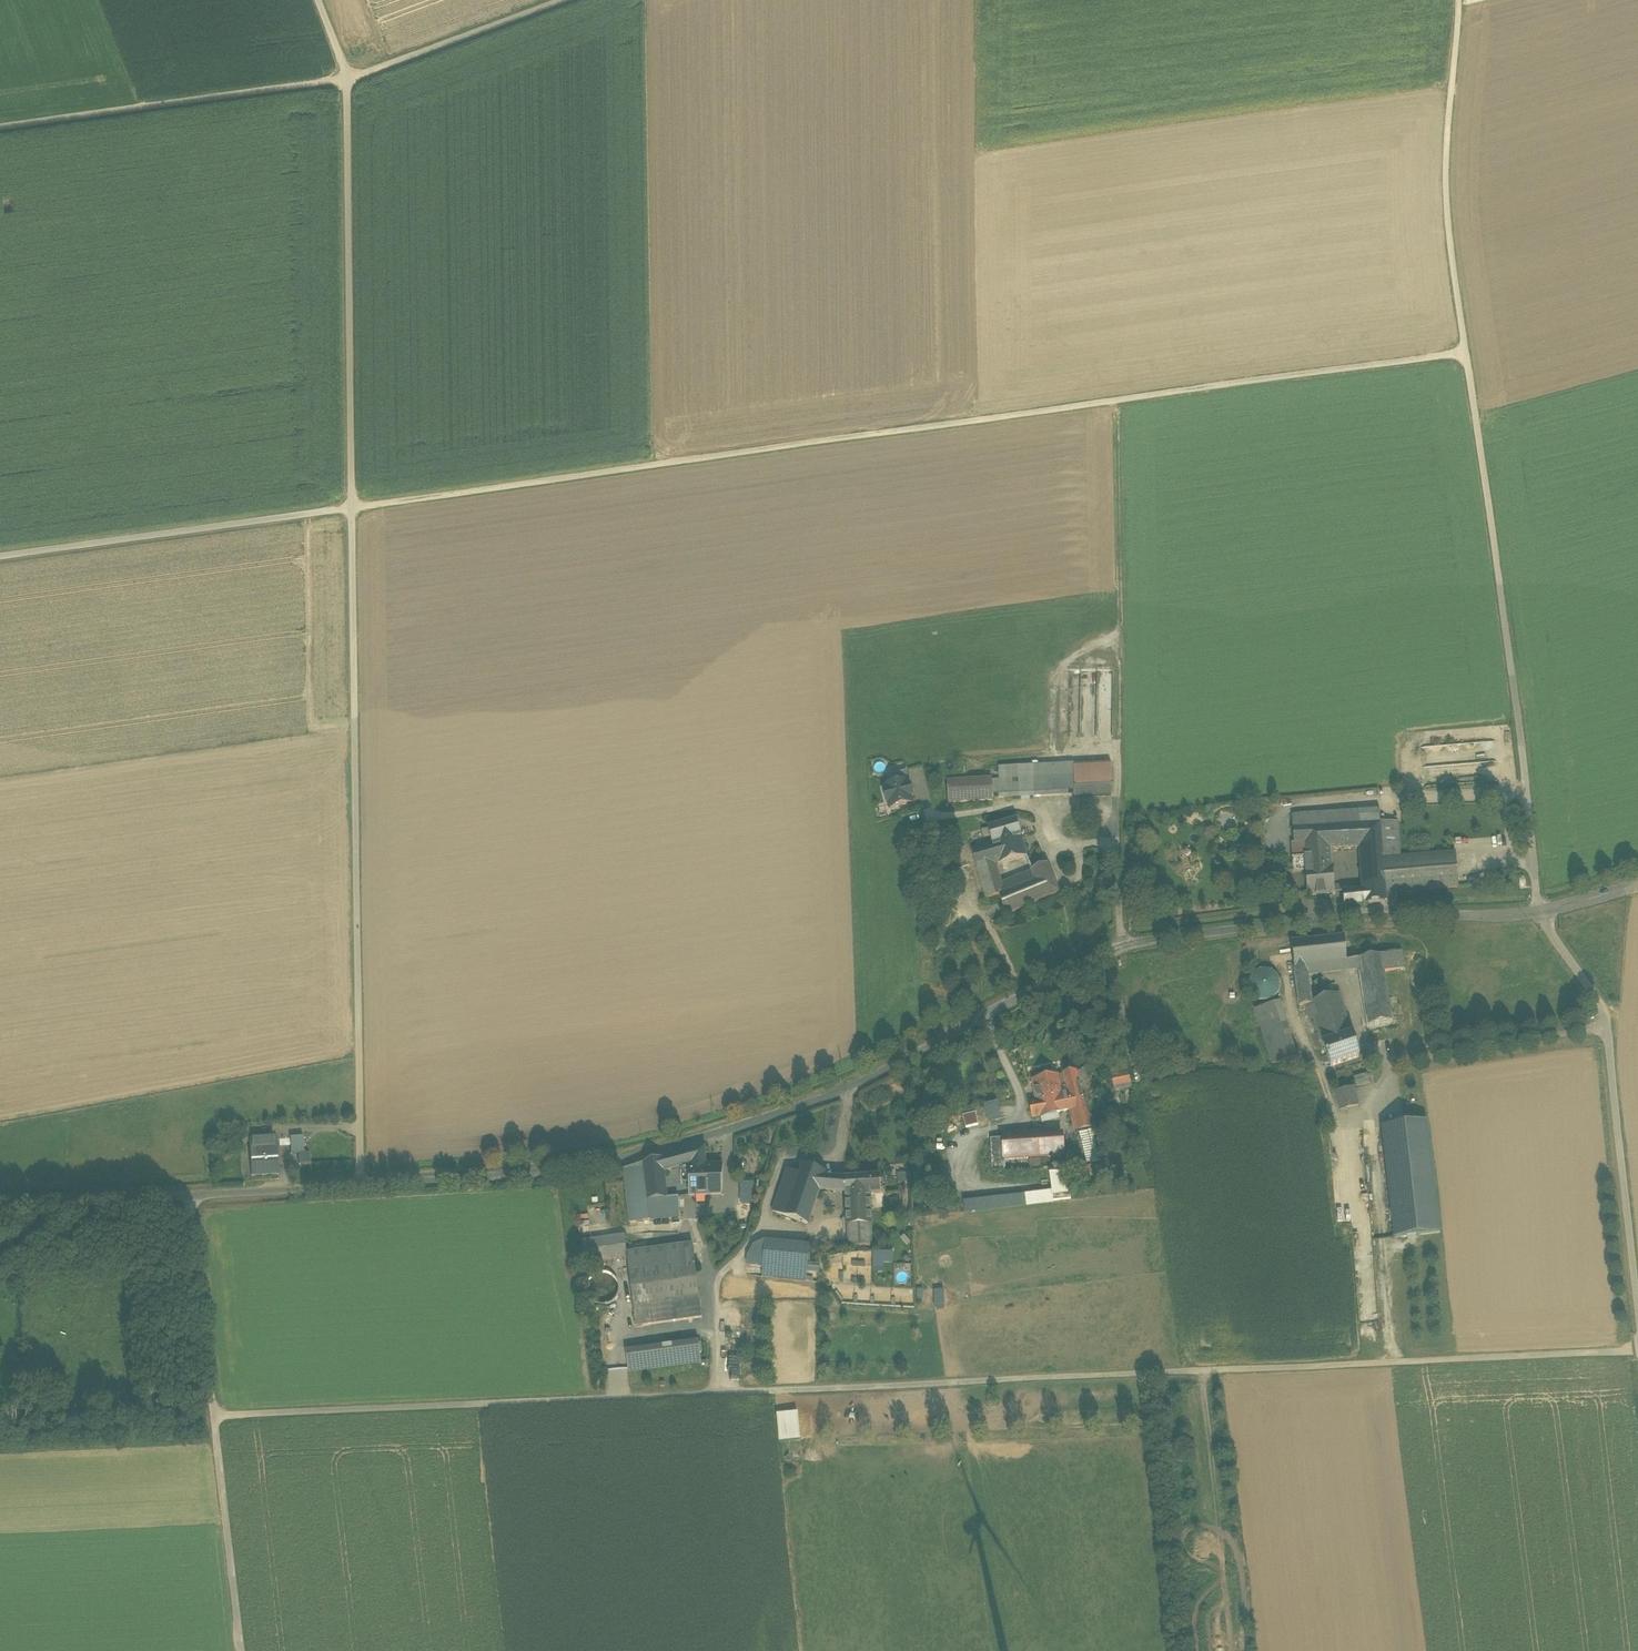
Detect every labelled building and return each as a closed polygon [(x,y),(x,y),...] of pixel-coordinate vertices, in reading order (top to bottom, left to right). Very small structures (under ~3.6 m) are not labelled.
[(1006,800),(1075,797),(1074,767),(1073,764),(1013,766),(1005,767),(1005,780),(1006,800)] [(1104,767),(1074,767),(1075,797),(1113,795),(1112,766),(1104,767)] [(891,774),(893,784),(906,781),(907,781),(909,781),(906,770),(891,774)] [(949,802),(1006,800),(1005,780),(992,781),(992,778),(948,780),(949,802)] [(910,796),(911,796),(909,788),(908,788),(907,781),(906,781),(893,784),(885,786),(887,793),(884,794),(886,802),(888,801),(890,809),(912,804),(910,796)] [(1358,823),(1380,822),(1379,810),(1292,814),(1293,826),(1358,823)] [(992,843),(993,846),(1023,837),(1016,821),(988,829),(990,836),(992,843)] [(1386,903),(1381,822),(1380,822),(1358,823),(1359,848),(1362,890),(1363,905),(1386,903)] [(1398,822),(1381,822),(1386,903),(1397,902),(1396,892),(1458,888),(1455,853),(1401,857),(1398,822)] [(1330,848),(1359,848),(1358,823),(1313,825),(1293,826),(1294,843),(1305,843),(1306,857),(1307,869),(1332,866),(1330,848)] [(977,870),(996,865),(1027,856),(1023,837),(993,846),(992,843),(971,849),(977,870)] [(1291,843),(1292,858),(1306,857),(1305,843),(1294,843),(1291,843)] [(1292,858),(1293,872),(1306,871),(1307,871),(1307,869),(1306,857),(1292,858)] [(996,865),(977,870),(986,901),(999,897),(999,896),(1004,894),(1002,884),(996,865)] [(999,897),(1005,917),(1060,894),(1048,865),(1032,872),(1036,882),(1004,894),(999,896),(999,897)] [(1306,871),(1308,895),(1334,893),(1332,866),(1307,869),(1307,871),(1306,871)] [(1002,884),(1004,894),(1036,882),(1032,872),(1002,884)] [(1345,906),(1363,905),(1362,890),(1344,891),(1345,906)] [(1344,935),(1303,938),(1291,940),(1299,1003),(1306,1002),(1309,1011),(1312,1010),(1321,1038),(1322,1038),(1323,1041),(1352,1033),(1339,992),(1311,1000),(1308,973),(1306,964),(1347,960),(1344,935)] [(1381,954),(1383,968),(1404,965),(1401,951),(1381,954)] [(1368,1024),(1391,1019),(1388,995),(1383,968),(1381,954),(1359,958),(1360,967),(1367,1018),(1368,1024)] [(1306,964),(1308,973),(1360,967),(1359,958),(1347,960),(1306,964)] [(1262,998),(1269,998),(1275,994),(1279,989),(1281,983),(1280,976),(1276,970),(1270,967),(1263,966),(1257,968),(1252,972),(1249,978),(1249,985),(1251,991),(1256,996),(1262,998)] [(1281,1000),(1272,1003),(1289,1056),(1298,1053),(1281,1000)] [(1256,1008),(1273,1061),(1289,1056),(1272,1003),(1256,1008)] [(1323,1041),(1330,1064),(1359,1055),(1352,1033),(1323,1041)] [(1111,1074),(1128,1070),(1126,1057),(1115,1059),(1117,1068),(1110,1069),(1111,1074)] [(1086,1069),(1076,1072),(1078,1082),(1089,1079),(1086,1069)] [(1114,1087),(1131,1083),(1128,1070),(1111,1074),(1114,1087)] [(1073,1109),(1078,1130),(1091,1128),(1082,1094),(1078,1082),(1076,1072),(1059,1075),(1062,1095),(1055,1097),(1059,1112),(1073,1109)] [(1368,1072),(1354,1075),(1357,1086),(1371,1082),(1368,1072)] [(1030,1101),(1033,1117),(1040,1115),(1059,1112),(1055,1097),(1062,1095),(1059,1075),(1033,1080),(1036,1100),(1030,1101)] [(1131,1083),(1114,1087),(1115,1092),(1132,1088),(1131,1083)] [(1336,1091),(1340,1107),(1357,1103),(1353,1087),(1336,1091)] [(985,1109),(988,1122),(1002,1118),(997,1100),(984,1103),(985,1109)] [(975,1112),(978,1124),(988,1122),(985,1109),(975,1112)] [(978,1124),(975,1112),(963,1114),(966,1127),(978,1124)] [(1060,1118),(1059,1112),(1040,1115),(1041,1121),(1060,1118)] [(1382,1127),(1395,1237),(1439,1233),(1426,1122),(1382,1127)] [(1079,1133),(1086,1157),(1098,1154),(1092,1130),(1079,1133)] [(1030,1157),(1039,1157),(1038,1141),(1037,1134),(1037,1132),(1003,1134),(1004,1159),(1030,1157)] [(736,1134),(737,1144),(747,1144),(746,1133),(736,1134)] [(1038,1141),(1063,1139),(1062,1133),(1037,1134),(1038,1141)] [(1005,1167),(1004,1159),(1003,1134),(989,1135),(992,1168),(1005,1167)] [(291,1152),(299,1152),(305,1152),(304,1136),(290,1137),(291,1152)] [(250,1139),(252,1174),(279,1172),(277,1138),(250,1139)] [(1063,1139),(1038,1141),(1039,1157),(1040,1156),(1064,1155),(1063,1139)] [(690,1163),(690,1194),(706,1194),(707,1164),(705,1164),(705,1145),(676,1153),(680,1166),(690,1163)] [(310,1152),(305,1152),(299,1152),(300,1163),(311,1162),(310,1152)] [(676,1153),(668,1155),(672,1168),(680,1166),(676,1153)] [(1100,1161),(1098,1154),(1086,1157),(1088,1164),(1100,1161)] [(668,1155),(662,1157),(664,1170),(672,1168),(668,1155)] [(1039,1157),(1030,1157),(1031,1168),(1041,1168),(1040,1156),(1039,1157)] [(642,1163),(647,1199),(667,1197),(664,1170),(662,1157),(642,1163)] [(629,1221),(649,1218),(648,1209),(647,1199),(642,1163),(622,1167),(629,1221)] [(1097,1177),(1094,1163),(1082,1166),(1085,1179),(1097,1177)] [(707,1164),(706,1194),(721,1193),(722,1164),(707,1164)] [(808,1223),(820,1189),(824,1176),(826,1172),(803,1164),(800,1173),(785,1215),(808,1223)] [(785,1215),(800,1173),(787,1168),(772,1210),(785,1215)] [(963,1200),(965,1212),(1053,1202),(1053,1200),(1071,1197),(1067,1169),(1049,1171),(1051,1190),(963,1200)] [(907,1183),(907,1173),(897,1173),(898,1183),(907,1183)] [(845,1191),(845,1198),(871,1196),(870,1192),(880,1192),(879,1174),(870,1175),(845,1177),(846,1192),(845,1191)] [(835,1177),(824,1176),(820,1189),(835,1191),(835,1177)] [(846,1192),(845,1177),(835,1177),(835,1191),(845,1191),(846,1192)] [(753,1203),(753,1181),(740,1181),(740,1203),(753,1203)] [(883,1192),(880,1192),(870,1192),(871,1196),(871,1206),(884,1206),(883,1192)] [(647,1199),(648,1209),(666,1207),(666,1217),(680,1216),(678,1196),(667,1197),(647,1199)] [(846,1223),(847,1222),(871,1221),(871,1212),(871,1206),(871,1196),(845,1198),(846,1223)] [(649,1218),(666,1217),(666,1207),(648,1209),(649,1218)] [(872,1244),(871,1221),(847,1222),(848,1245),(872,1244)] [(583,1262),(627,1257),(626,1252),(624,1235),(580,1240),(583,1262)] [(911,1243),(904,1235),(900,1239),(906,1247),(911,1243)] [(748,1265),(763,1266),(765,1240),(755,1245),(749,1256),(748,1265)] [(809,1244),(765,1240),(763,1266),(807,1270),(807,1262),(809,1244)] [(693,1243),(626,1252),(627,1257),(633,1305),(700,1296),(693,1243)] [(873,1252),(874,1273),(884,1272),(883,1263),(893,1262),(893,1251),(873,1252)] [(807,1262),(807,1270),(819,1272),(819,1263),(807,1262)] [(807,1270),(763,1266),(762,1275),(806,1280),(807,1270)] [(587,1281),(586,1287),(587,1294),(591,1299),(597,1303),(603,1304),(610,1303),(615,1299),(619,1294),(620,1287),(619,1281),(615,1275),(609,1272),(603,1271),(596,1272),(591,1276),(587,1281)] [(944,1289),(934,1290),(935,1308),(945,1308),(944,1289)] [(702,1316),(700,1296),(633,1305),(635,1325),(702,1316)] [(625,1347),(626,1355),(700,1346),(699,1338),(625,1347)] [(626,1355),(628,1368),(701,1359),(700,1346),(626,1355)] [(780,1440),(800,1439),(797,1411),(777,1413),(780,1440)]
